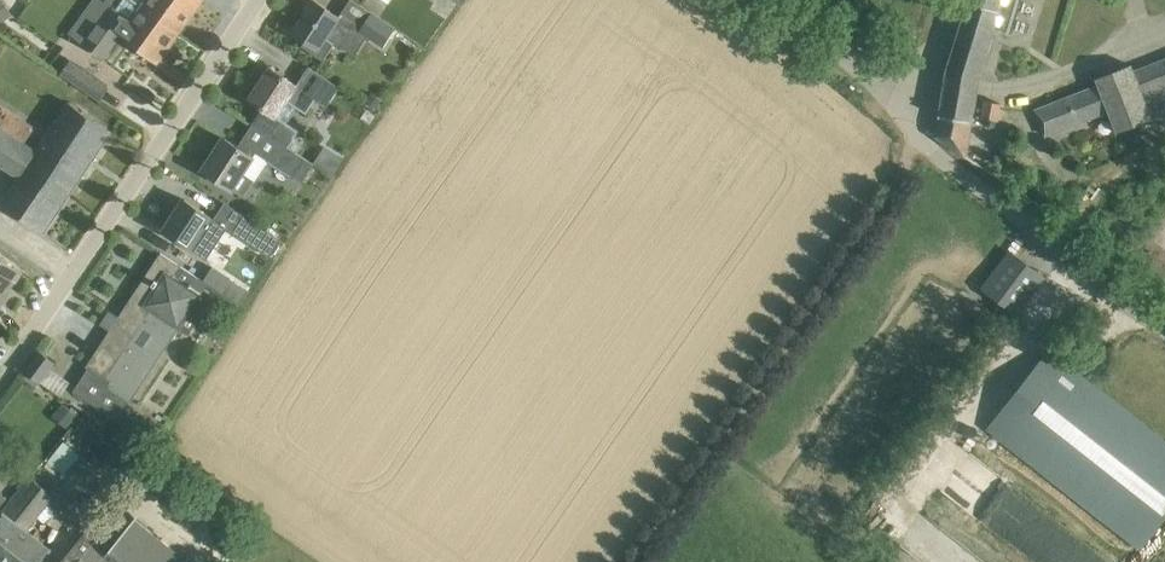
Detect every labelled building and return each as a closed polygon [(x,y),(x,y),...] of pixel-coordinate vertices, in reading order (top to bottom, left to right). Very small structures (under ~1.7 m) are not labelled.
[(179,34),(142,6),(143,4),(137,0),(108,0),(106,2),(110,5),(84,40),(106,56),(122,35),(158,62),(179,34)] [(143,4),(142,6),(179,34),(204,0),(137,0),(143,4)] [(335,13),(315,0),(294,32),(307,41),(304,47),(325,61),(335,45),(342,50),(353,33),(335,21),(339,15),(335,13)] [(947,71),(979,80),(995,28),(1006,32),(1014,5),(1016,0),(969,0),(947,71)] [(385,46),(397,28),(372,13),(360,31),(385,46)] [(1164,112),(1164,59),(1134,71),(1132,65),(1097,78),(1099,83),(1037,107),(1047,134),(1109,110),(1117,130),(1164,112)] [(101,101),(111,86),(72,60),(62,74),(101,101)] [(271,67),(250,99),(261,106),(251,121),(253,123),(253,124),(290,147),(300,131),(286,122),(277,116),(287,100),(297,106),(307,113),(316,99),(327,106),(339,87),(309,67),(297,84),(291,80),(271,67)] [(978,88),(979,80),(947,71),(947,74),(945,82),(944,89),(938,134),(968,153),(970,144),(973,116),(977,95),(978,88)] [(983,117),(999,120),(1002,103),(985,100),(983,117)] [(0,103),(0,162),(20,176),(1,203),(45,233),(113,131),(69,102),(37,149),(26,142),(36,127),(0,103)] [(225,137),(204,170),(233,189),(233,188),(245,196),(269,160),(303,182),(315,164),(289,147),(253,124),(239,146),(225,137)] [(185,199),(165,230),(185,243),(192,248),(208,258),(217,243),(227,228),(271,257),(282,239),(223,200),(212,216),(206,212),(185,199)] [(1045,277),(1011,251),(1010,250),(982,287),(1017,313),(1045,277)] [(89,368),(74,390),(93,402),(111,414),(118,418),(121,413),(126,406),(129,401),(130,401),(133,396),(170,339),(178,328),(189,335),(204,312),(193,305),(207,282),(161,252),(124,309),(120,316),(111,330),(87,366),(89,368)] [(7,296),(24,272),(0,255),(0,291),(7,296)] [(213,267),(204,280),(207,282),(223,292),(231,278),(213,267)] [(1164,518),(1164,440),(1051,350),(988,429),(1141,549),(1164,518)] [(26,371),(28,373),(40,382),(55,361),(41,351),(26,371)] [(75,450),(64,442),(48,461),(59,470),(75,450)] [(51,549),(25,529),(53,494),(31,476),(11,502),(13,504),(1,519),(0,520),(0,561),(41,561),(51,549)] [(191,492),(173,478),(164,490),(181,504),(191,492)] [(62,561),(185,561),(187,559),(137,518),(108,555),(103,551),(105,549),(103,548),(108,542),(90,527),(62,561)]
